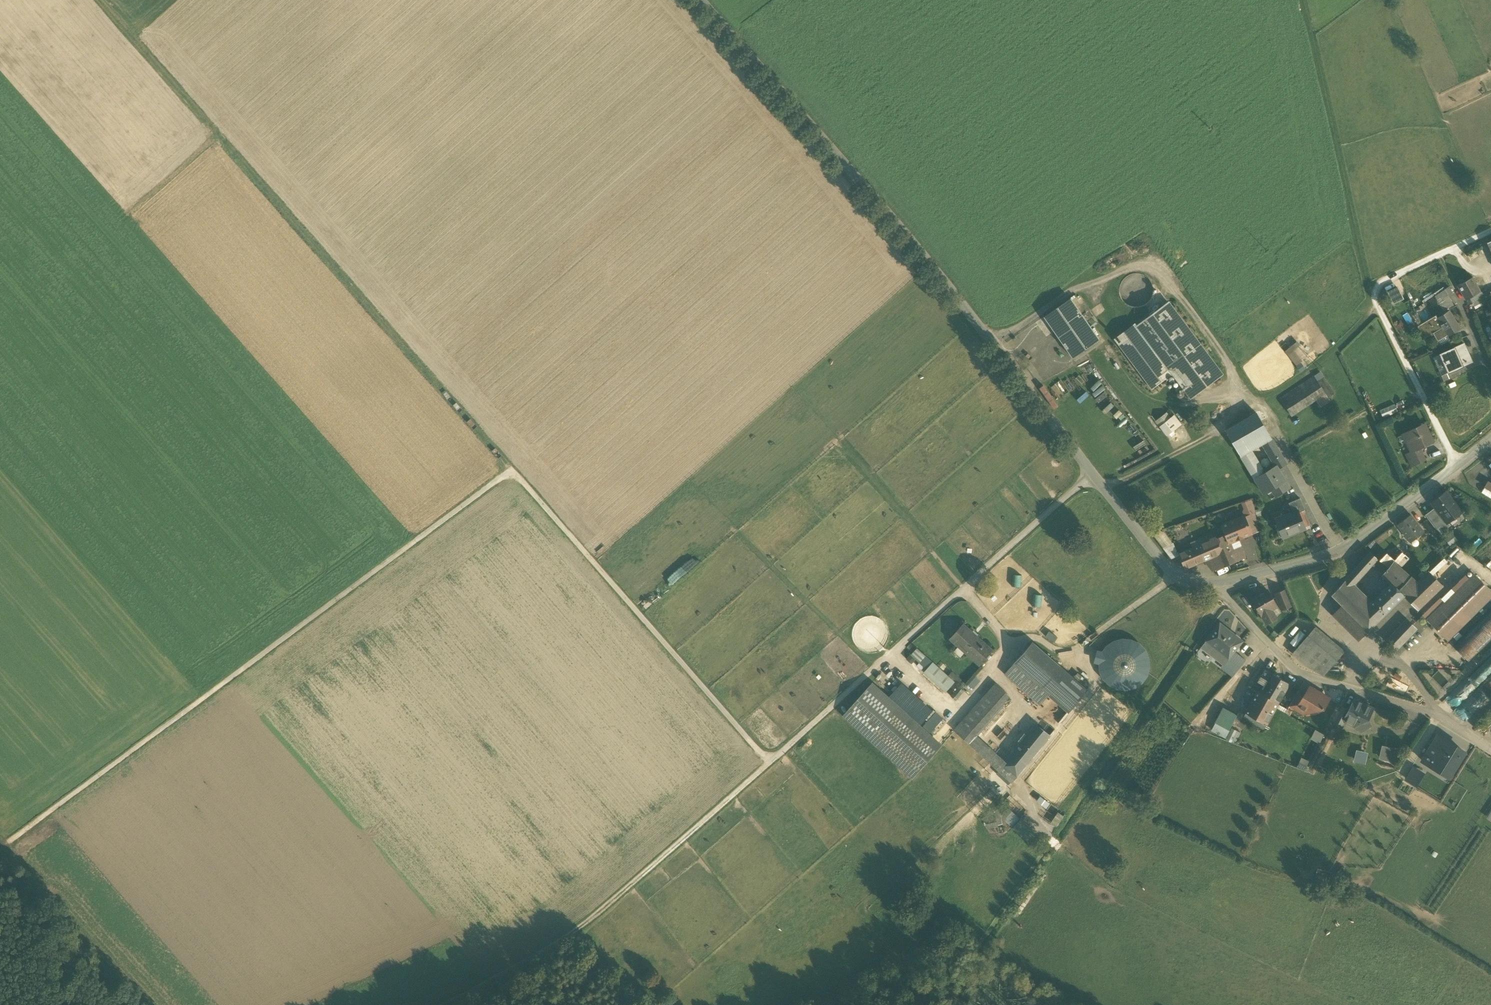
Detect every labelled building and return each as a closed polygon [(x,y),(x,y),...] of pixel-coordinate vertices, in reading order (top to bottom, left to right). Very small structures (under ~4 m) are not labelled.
[(1140,308),(1146,305),(1150,302),(1153,297),(1154,291),(1153,285),(1150,280),(1146,276),(1141,274),(1136,273),(1130,275),(1125,278),(1121,282),(1119,287),(1119,293),(1121,298),(1124,303),(1129,306),(1134,308),(1140,308)] [(1458,285),(1466,299),(1467,298),(1479,293),(1472,278),(1458,285)] [(1490,305),(1490,288),(1488,283),(1479,287),(1490,305)] [(1398,286),(1387,291),(1393,304),(1404,299),(1398,286)] [(1451,286),(1441,292),(1444,295),(1445,298),(1449,295),(1453,293),(1454,292),(1451,286)] [(1440,294),(1439,293),(1435,296),(1443,312),(1454,305),(1449,295),(1445,298),(1444,295),(1440,297),(1439,295),(1440,294)] [(1467,298),(1471,305),(1482,299),(1479,293),(1467,298)] [(1044,317),(1073,359),(1100,340),(1071,298),(1044,317)] [(1173,374),(1191,398),(1222,374),(1168,302),(1137,326),(1135,323),(1115,339),(1152,389),(1173,374)] [(1438,318),(1440,321),(1447,334),(1448,336),(1461,328),(1450,311),(1439,318),(1438,318)] [(1419,326),(1422,331),(1440,321),(1438,318),(1439,318),(1437,315),(1419,326)] [(1447,335),(1447,334),(1440,321),(1422,331),(1426,338),(1434,333),(1438,340),(1447,335)] [(1447,335),(1438,340),(1441,344),(1450,340),(1447,335)] [(1440,354),(1449,372),(1458,368),(1472,362),(1464,344),(1440,354)] [(1285,351),(1297,365),(1301,362),(1290,347),(1285,351)] [(1449,372),(1440,354),(1433,357),(1441,376),(1449,372)] [(1441,376),(1444,381),(1460,374),(1458,368),(1449,372),(1441,376)] [(1320,372),(1314,376),(1325,393),(1328,398),(1335,394),(1320,372)] [(1316,399),(1325,393),(1314,376),(1280,398),(1291,415),(1316,399)] [(1406,398),(1407,401),(1416,396),(1409,382),(1400,386),(1406,398)] [(1401,400),(1406,398),(1400,386),(1395,389),(1401,400)] [(1316,399),(1321,406),(1330,400),(1328,398),(1325,393),(1316,399)] [(1406,398),(1401,400),(1384,408),(1390,421),(1412,411),(1407,401),(1406,398)] [(1267,441),(1268,443),(1273,440),(1271,437),(1256,412),(1226,430),(1225,430),(1241,456),(1251,450),(1249,447),(1265,438),(1267,441)] [(1156,422),(1167,436),(1182,424),(1174,415),(1170,418),(1167,413),(1156,422)] [(1411,452),(1412,452),(1420,449),(1425,446),(1430,444),(1429,443),(1433,441),(1425,424),(1407,433),(1410,441),(1407,442),(1411,452)] [(1249,447),(1251,450),(1260,444),(1259,443),(1261,442),(1263,444),(1264,445),(1268,443),(1267,441),(1265,438),(1249,447)] [(1277,447),(1273,440),(1268,443),(1264,445),(1268,452),(1277,447)] [(1255,479),(1264,494),(1285,480),(1282,475),(1289,471),(1286,464),(1287,463),(1277,447),(1268,452),(1276,466),(1263,474),(1255,479)] [(1406,454),(1412,467),(1425,460),(1420,449),(1412,452),(1411,452),(1406,454)] [(1262,469),(1251,450),(1241,456),(1245,462),(1254,477),(1262,472),(1262,469)] [(1271,489),(1276,497),(1290,488),(1286,480),(1271,489)] [(1435,507),(1447,522),(1461,512),(1446,492),(1432,503),(1435,507)] [(1250,515),(1255,513),(1252,498),(1244,501),(1250,515)] [(1288,503),(1293,514),(1299,511),(1299,512),(1305,510),(1300,498),(1288,503)] [(1242,512),(1244,516),(1245,517),(1250,515),(1244,501),(1241,502),(1243,509),(1242,512)] [(1441,526),(1444,530),(1450,526),(1447,522),(1435,507),(1425,515),(1436,529),(1441,526)] [(1275,521),(1283,538),(1306,529),(1299,512),(1299,511),(1293,514),(1275,521)] [(1245,517),(1251,533),(1259,530),(1255,513),(1250,515),(1245,517)] [(1398,524),(1410,541),(1422,532),(1410,515),(1398,524)] [(1221,526),(1225,535),(1228,543),(1238,539),(1251,534),(1251,533),(1245,517),(1244,516),(1221,526)] [(1163,547),(1173,543),(1163,530),(1161,530),(1152,533),(1163,547)] [(1458,540),(1452,532),(1444,538),(1450,545),(1458,540)] [(1192,542),(1194,548),(1199,546),(1212,540),(1210,535),(1192,542)] [(1212,540),(1199,546),(1204,560),(1208,561),(1212,560),(1213,558),(1231,550),(1228,543),(1225,535),(1212,540)] [(1231,550),(1236,562),(1246,558),(1238,539),(1228,543),(1231,550)] [(1163,547),(1171,558),(1177,555),(1173,543),(1163,547)] [(1376,557),(1388,568),(1394,561),(1394,562),(1395,561),(1377,545),(1371,552),(1376,557)] [(1185,568),(1204,560),(1199,546),(1194,548),(1179,554),(1185,568)] [(1392,558),(1397,563),(1405,554),(1406,553),(1401,548),(1392,558)] [(1208,561),(1213,571),(1236,562),(1231,550),(1213,558),(1212,560),(1208,561)] [(1361,563),(1367,568),(1376,557),(1371,552),(1361,563)] [(1405,554),(1397,563),(1401,566),(1409,558),(1405,554)] [(1444,557),(1429,571),(1432,574),(1447,561),(1444,557)] [(1392,582),(1404,595),(1417,582),(1394,562),(1394,561),(1388,568),(1383,574),(1391,583),(1392,582)] [(1367,568),(1361,563),(1354,571),(1360,576),(1367,568)] [(1332,595),(1336,599),(1368,631),(1386,613),(1374,600),(1369,605),(1351,586),(1353,584),(1360,577),(1360,576),(1354,571),(1332,595)] [(1429,571),(1417,582),(1404,595),(1403,596),(1418,610),(1443,585),(1432,574),(1429,571)] [(1465,573),(1441,596),(1446,601),(1470,578),(1465,573)] [(1448,641),(1490,598),(1490,591),(1474,574),(1470,578),(1446,601),(1427,620),(1448,641)] [(1374,600),(1386,613),(1403,596),(1404,595),(1392,582),(1391,583),(1374,600)] [(1274,594),(1281,611),(1292,606),(1285,589),(1274,594)] [(1252,598),(1266,623),(1274,619),(1270,611),(1277,607),(1267,590),(1252,598)] [(1422,614),(1427,620),(1446,601),(1441,596),(1440,596),(1422,614)] [(1201,605),(1207,610),(1213,603),(1206,598),(1201,605)] [(1359,639),(1368,631),(1336,599),(1331,605),(1334,615),(1359,639)] [(1469,662),(1490,640),(1490,610),(1454,646),(1469,662)] [(1407,620),(1402,625),(1412,634),(1416,629),(1407,620)] [(959,644),(981,663),(993,650),(963,624),(949,640),(957,647),(959,644)] [(1227,659),(1228,659),(1234,651),(1242,641),(1220,624),(1208,639),(1206,642),(1217,651),(1227,659)] [(1386,642),(1395,651),(1412,634),(1402,625),(1386,642)] [(1343,651),(1316,628),(1293,654),(1307,666),(1323,675),(1343,651)] [(1301,629),(1290,641),(1296,647),(1308,636),(1301,629)] [(1049,630),(1046,635),(1061,645),(1064,640),(1049,630)] [(1142,681),(1146,675),(1148,666),(1148,658),(1144,650),(1138,645),(1131,641),(1123,640),(1114,643),(1107,648),(1103,654),(1097,652),(1095,661),(1101,662),(1101,670),(1105,678),(1111,684),(1118,688),(1127,688),(1135,686),(1142,681)] [(1032,642),(1015,662),(1050,693),(1070,710),(1087,690),(1086,689),(1082,686),(1073,678),(1033,643),(1032,642)] [(1227,659),(1206,642),(1201,648),(1222,665),(1224,664),(1227,659)] [(964,653),(978,666),(981,663),(959,644),(957,647),(964,653)] [(928,668),(933,662),(917,647),(911,653),(928,668)] [(964,653),(957,647),(954,650),(961,656),(964,653)] [(1224,664),(1236,673),(1246,660),(1234,651),(1228,659),(1227,659),(1224,664)] [(948,675),(933,662),(928,668),(949,688),(955,681),(948,675)] [(1040,705),(1050,693),(1015,662),(1004,674),(1040,705)] [(1224,664),(1222,665),(1220,668),(1232,677),(1236,673),(1224,664)] [(949,688),(928,668),(924,672),(946,691),(949,688)] [(952,670),(948,675),(955,681),(957,683),(961,678),(952,670)] [(1259,681),(1265,684),(1267,682),(1269,683),(1273,676),(1274,675),(1265,670),(1259,681)] [(1077,673),(1073,678),(1082,686),(1086,681),(1077,673)] [(980,679),(976,676),(969,684),(973,688),(980,679)] [(1273,676),(1269,683),(1285,693),(1289,686),(1273,676)] [(1405,691),(1407,684),(1392,679),(1389,686),(1405,691)] [(1279,704),(1285,693),(1269,683),(1267,682),(1265,684),(1260,693),(1279,704)] [(933,711),(902,683),(888,698),(896,705),(920,726),(933,711)] [(844,716),(867,737),(896,705),(888,698),(872,684),(844,716)] [(996,684),(986,694),(996,703),(1006,693),(996,684)] [(964,690),(959,685),(950,695),(956,700),(964,690)] [(1474,689),(1454,711),(1464,720),(1484,698),(1474,689)] [(1290,705),(1297,709),(1306,694),(1299,690),(1290,705)] [(1297,709),(1304,713),(1307,708),(1313,712),(1318,710),(1320,708),(1323,710),(1329,699),(1320,693),(1316,690),(1310,692),(1308,691),(1306,694),(1297,709)] [(1272,714),(1279,704),(1260,693),(1258,691),(1251,703),(1272,714)] [(1010,697),(1006,693),(996,703),(971,731),(975,735),(1010,697)] [(953,730),(992,765),(1000,757),(975,735),(971,731),(996,703),(986,694),(953,730)] [(1344,721),(1354,725),(1369,718),(1373,708),(1359,701),(1354,699),(1353,702),(1349,710),(1344,721)] [(1268,723),(1272,714),(1251,703),(1247,711),(1268,723)] [(920,726),(896,705),(867,737),(913,777),(941,745),(928,733),(921,727),(920,726)] [(1232,728),(1241,713),(1226,705),(1213,728),(1228,736),(1232,728)] [(1334,722),(1342,726),(1344,721),(1349,710),(1342,706),(1334,722)] [(1209,708),(1205,719),(1211,721),(1215,710),(1209,708)] [(936,711),(921,727),(928,733),(943,717),(936,711)] [(1268,723),(1247,711),(1245,713),(1266,726),(1268,723)] [(1005,762),(1000,757),(992,765),(997,771),(1002,766),(1016,776),(1049,735),(1035,724),(1005,762)] [(1241,733),(1232,728),(1228,736),(1226,740),(1235,744),(1241,733)] [(1324,735),(1315,730),(1310,739),(1319,744),(1324,735)] [(1438,735),(1432,745),(1440,749),(1442,751),(1448,742),(1438,735)] [(1440,749),(1434,759),(1452,770),(1464,751),(1448,742),(1442,751),(1440,749)] [(1434,759),(1440,749),(1432,745),(1422,761),(1430,766),(1434,759)] [(1368,751),(1356,749),(1353,761),(1365,764),(1368,751)] [(1393,760),(1396,750),(1391,749),(1390,753),(1382,751),(1380,757),(1393,760)] [(1309,761),(1301,757),(1298,763),(1306,767),(1309,761)] [(1448,777),(1452,770),(1434,759),(1430,766),(1448,777)] [(1413,765),(1404,780),(1416,787),(1425,773),(1413,765)] [(1010,782),(1016,776),(1002,766),(997,771),(1010,782)] [(1050,803),(1040,796),(1037,801),(1046,808),(1050,803)] [(1001,818),(1032,844),(1043,832),(1022,815),(1021,816),(1006,803),(997,814),(998,815),(1001,818)] [(1064,816),(1058,812),(1051,822),(1057,827),(1064,816)] [(987,828),(998,826),(996,816),(985,818),(987,828)] [(1163,844),(1159,842),(1155,850),(1159,852),(1163,844)] [(1314,879),(1327,883),(1330,873),(1318,869),(1314,879)]
